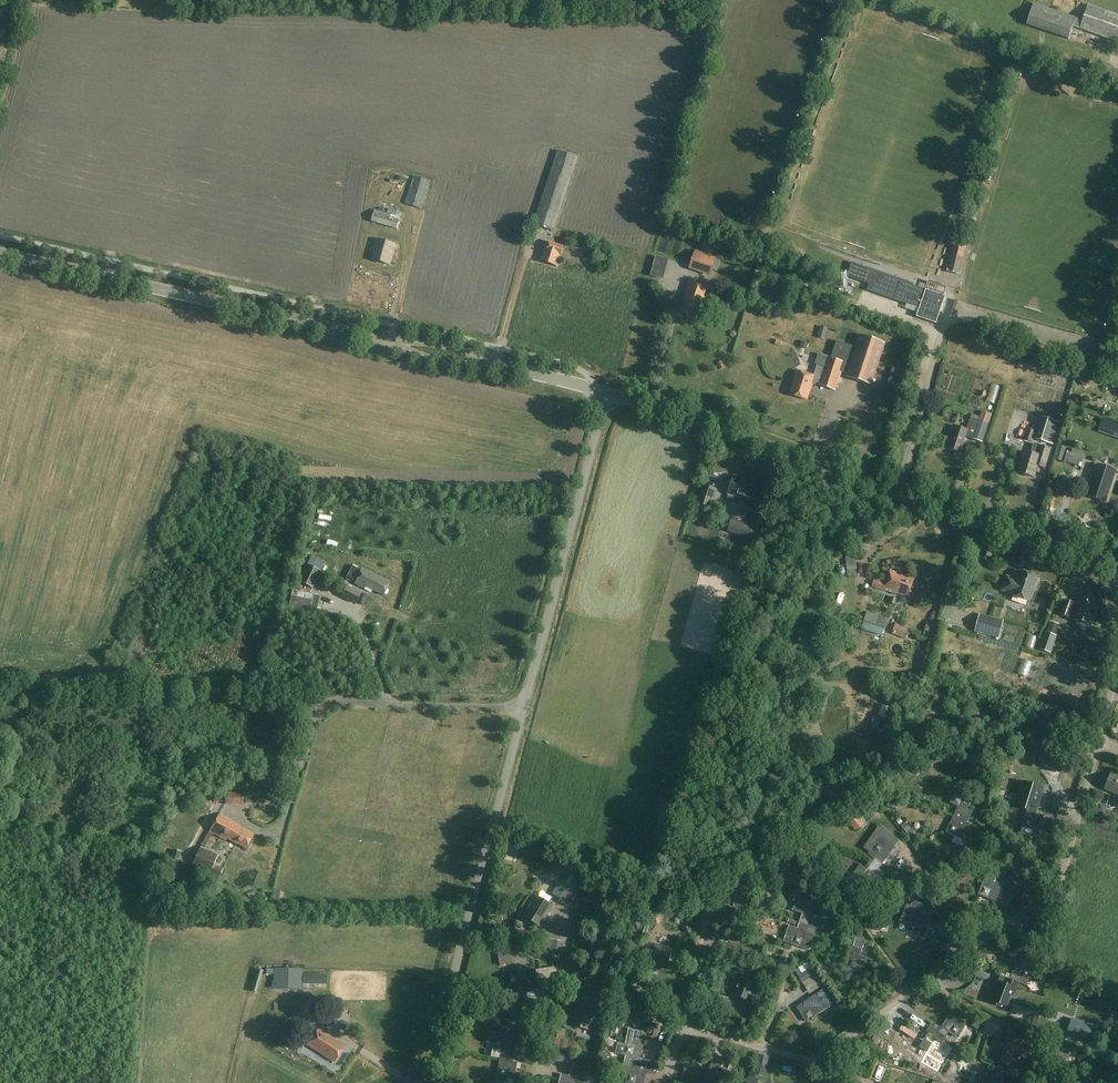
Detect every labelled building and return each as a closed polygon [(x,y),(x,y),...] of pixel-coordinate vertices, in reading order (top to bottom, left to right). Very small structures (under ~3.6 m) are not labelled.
[(1087,4),(1082,21),(1034,4),(1027,25),(1069,40),(1074,28),(1117,43),(1117,15),(1087,4)] [(1109,80),(1114,68),(1092,60),(1087,71),(1109,80)] [(553,232),(580,159),(558,151),(532,224),(553,232)] [(422,209),(430,182),(394,170),(391,182),(411,188),(406,204),(422,209)] [(976,186),(984,188),(986,181),(981,179),(981,180),(977,179),(976,186)] [(398,229),(400,219),(374,212),(372,222),(398,229)] [(390,265),(396,244),(377,239),(371,259),(390,265)] [(556,266),(562,247),(546,242),(540,261),(556,266)] [(959,275),(966,248),(955,245),(948,272),(959,275)] [(711,277),(717,259),(695,251),(689,269),(711,277)] [(936,324),(946,297),(914,286),(914,285),(874,271),(867,291),(919,310),(917,318),(936,324)] [(697,319),(700,307),(704,305),(707,296),(710,286),(689,278),(682,297),(684,300),(679,314),(697,319)] [(821,327),(818,337),(823,339),(827,329),(821,327)] [(871,387),(885,344),(860,336),(856,349),(837,342),(831,359),(828,358),(825,368),(817,365),(813,377),(796,372),(789,395),(807,401),(813,383),(820,385),(819,387),(836,392),(842,372),(847,374),(846,378),(871,387)] [(894,388),(901,366),(891,362),(883,384),(894,388)] [(1084,376),(1079,379),(1083,386),(1089,383),(1084,376)] [(981,442),(990,414),(982,412),(980,417),(972,414),(971,418),(970,417),(966,431),(952,427),(946,447),(960,452),(965,437),(981,442)] [(1043,416),(1036,439),(1047,442),(1054,419),(1043,416)] [(1033,443),(1036,432),(1028,429),(1024,440),(1033,443)] [(1013,432),(1010,442),(1018,444),(1021,435),(1013,432)] [(1017,450),(1013,462),(1020,465),(1018,473),(1034,478),(1037,466),(1044,469),(1051,449),(1040,446),(1037,456),(1025,452),(1024,453),(1017,450)] [(1059,446),(1055,459),(1061,461),(1066,448),(1059,446)] [(1082,467),(1084,458),(1066,453),(1064,462),(1082,467)] [(1097,463),(1086,495),(1105,501),(1116,470),(1097,463)] [(751,502),(753,498),(757,485),(734,477),(728,494),(751,502)] [(712,509),(718,490),(703,485),(697,504),(712,509)] [(761,543),(765,531),(733,520),(728,532),(761,543)] [(937,537),(950,542),(952,536),(939,531),(937,537)] [(996,558),(998,551),(989,549),(987,556),(996,558)] [(313,589),(321,572),(307,565),(299,582),(313,589)] [(384,595),(391,581),(361,567),(353,585),(363,589),(364,585),(384,595)] [(909,596),(915,580),(901,575),(902,573),(891,569),(886,583),(875,580),(873,586),(895,593),(895,592),(909,596)] [(1036,581),(1037,577),(1021,571),(1017,580),(1007,577),(1002,590),(1012,594),(1012,595),(1029,601),(1033,588),(1035,588),(1037,581),(1036,581)] [(342,597),(356,603),(361,592),(347,585),(342,597)] [(288,608),(309,614),(313,595),(292,590),(288,608)] [(1092,606),(1095,598),(1082,593),(1078,605),(1066,600),(1061,615),(1077,621),(1074,629),(1083,632),(1086,624),(1091,626),(1097,608),(1092,606)] [(885,629),(889,619),(867,612),(864,622),(885,629)] [(999,639),(1004,621),(980,615),(975,633),(999,639)] [(896,622),(893,634),(906,638),(909,627),(896,622)] [(1056,636),(1060,625),(1051,622),(1047,633),(1046,633),(1040,650),(1051,654),(1057,636),(1056,636)] [(1027,630),(1023,641),(1029,643),(1033,632),(1027,630)] [(962,649),(949,652),(952,664),(964,661),(962,649)] [(1021,653),(1015,668),(1024,672),(1030,657),(1021,653)] [(1000,726),(1005,719),(997,713),(991,720),(1000,726)] [(1052,762),(1050,767),(1062,771),(1064,763),(1053,759),(1052,762)] [(1111,776),(1105,790),(1117,796),(1117,779),(1111,776)] [(1017,800),(1015,807),(1027,811),(1028,806),(1028,805),(1030,806),(1031,806),(1032,806),(1038,808),(1040,803),(1044,788),(1042,787),(1039,786),(1027,783),(1022,782),(1018,794),(1017,800)] [(959,813),(970,818),(972,812),(967,810),(973,795),(958,788),(951,803),(958,806),(955,812),(957,813),(958,811),(960,811),(959,813)] [(226,802),(225,806),(245,807),(246,795),(214,793),(214,801),(226,802)] [(1026,812),(1022,826),(1033,829),(1034,830),(1036,830),(1039,831),(1043,816),(1036,814),(1038,808),(1032,806),(1031,806),(1030,806),(1028,805),(1028,806),(1027,811),(1026,812)] [(970,818),(964,815),(959,813),(960,811),(958,811),(957,813),(955,812),(946,831),(962,838),(969,823),(967,823),(970,818)] [(245,849),(253,835),(239,827),(239,826),(218,814),(208,831),(225,840),(226,839),(236,845),(236,844),(245,849)] [(858,832),(865,826),(855,815),(848,821),(858,832)] [(908,835),(913,831),(907,824),(902,828),(908,835)] [(878,862),(883,865),(886,860),(900,841),(884,829),(879,835),(881,837),(875,845),(870,841),(864,848),(870,853),(869,855),(875,859),(875,860),(876,861),(877,860),(879,861),(878,862)] [(815,845),(821,840),(815,832),(808,837),(815,845)] [(989,836),(979,832),(976,838),(986,843),(989,836)] [(220,878),(224,870),(214,866),(218,856),(199,847),(191,865),(220,878)] [(178,860),(180,852),(173,850),(171,858),(178,860)] [(971,863),(977,860),(973,853),(967,856),(971,863)] [(880,869),(883,865),(878,862),(879,861),(877,860),(876,861),(875,860),(868,869),(861,864),(855,873),(861,878),(864,882),(867,885),(870,885),(872,884),(876,887),(886,873),(880,869)] [(567,872),(561,881),(564,883),(568,885),(578,891),(584,882),(567,872)] [(996,901),(1002,886),(994,883),(997,877),(986,873),(984,879),(985,880),(979,894),(996,901)] [(793,885),(798,882),(794,874),(789,877),(793,885)] [(561,881),(552,894),(559,899),(568,885),(564,883),(561,881)] [(568,885),(559,899),(570,905),(578,891),(568,885)] [(921,899),(925,896),(922,890),(917,893),(921,899)] [(864,906),(867,896),(861,894),(858,904),(864,906)] [(539,927),(551,907),(537,898),(533,903),(530,903),(527,907),(529,910),(524,917),(539,927)] [(751,909),(751,901),(737,900),(737,909),(751,909)] [(805,932),(814,935),(822,908),(798,901),(792,910),(803,914),(802,917),(801,917),(798,923),(802,925),(802,924),(805,925),(805,926),(807,927),(805,932)] [(598,902),(596,908),(604,911),(606,905),(598,902)] [(924,937),(929,922),(922,920),(927,907),(914,902),(911,912),(914,913),(912,917),(908,932),(924,937)] [(644,919),(646,909),(634,906),(631,917),(644,919)] [(723,923),(732,923),(732,912),(723,912),(723,923)] [(809,950),(814,935),(805,932),(807,927),(805,926),(805,925),(802,924),(802,925),(798,923),(791,921),(785,942),(809,950)] [(871,930),(881,932),(882,924),(872,922),(871,930)] [(538,939),(537,946),(545,948),(546,940),(538,939)] [(863,974),(868,958),(860,956),(865,943),(856,940),(846,968),(863,974)] [(553,942),(552,949),(560,950),(561,943),(553,942)] [(672,949),(664,948),(664,945),(651,942),(649,948),(648,948),(646,958),(651,960),(650,965),(667,969),(672,949)] [(724,944),(722,953),(748,958),(750,949),(724,944)] [(516,952),(498,954),(500,966),(518,964),(516,952)] [(1012,973),(1010,978),(1013,980),(1014,978),(1017,980),(1016,982),(1018,983),(1027,986),(1037,956),(1028,953),(1025,961),(1018,958),(1013,973),(1012,973)] [(810,995),(824,986),(810,962),(799,968),(803,974),(799,976),(810,995)] [(517,970),(511,971),(513,991),(537,988),(535,968),(527,969),(527,965),(516,966),(517,970)] [(271,990),(301,990),(301,970),(273,970),(273,985),(271,985),(271,990)] [(303,974),(303,984),(326,984),(327,975),(303,974)] [(994,991),(990,1002),(996,1004),(1008,1008),(1016,988),(1017,987),(1018,983),(1016,982),(1017,980),(1014,978),(1013,980),(1010,978),(1009,979),(1000,976),(998,981),(997,981),(993,991),(994,991)] [(758,988),(760,981),(751,978),(749,983),(741,979),(735,995),(751,1001),(756,987),(758,988)] [(806,1022),(825,1010),(833,1005),(823,990),(810,999),(797,1008),(806,1022)] [(631,1012),(632,994),(624,993),(622,1011),(631,1012)] [(550,1004),(524,998),(522,1008),(554,1016),(556,1007),(550,1006),(550,1004)] [(1014,1017),(1018,1004),(1011,1001),(1007,1015),(1014,1017)] [(595,1009),(577,1005),(572,1026),(589,1030),(591,1021),(596,1022),(598,1021),(601,1010),(595,1009)] [(316,1024),(322,1015),(308,1006),(302,1015),(316,1024)] [(944,1037),(945,1038),(948,1033),(955,1037),(964,1023),(949,1014),(941,1027),(938,1032),(941,1035),(942,1033),(945,1035),(944,1037)] [(540,1036),(548,1038),(553,1021),(544,1019),(540,1036)] [(1071,1019),(1066,1035),(1067,1035),(1087,1043),(1093,1027),(1071,1019)] [(975,1021),(972,1027),(977,1031),(981,1024),(975,1021)] [(333,1062),(344,1046),(317,1027),(306,1044),(333,1062)] [(1017,1036),(1018,1030),(1009,1028),(1007,1034),(1017,1036)] [(618,1043),(616,1054),(627,1056),(624,1066),(628,1067),(629,1062),(632,1063),(635,1062),(635,1064),(644,1066),(648,1067),(649,1064),(648,1063),(645,1062),(644,1060),(642,1059),(648,1034),(629,1029),(626,1045),(618,1043)] [(504,1056),(510,1057),(511,1051),(510,1049),(512,1034),(489,1031),(488,1043),(494,1044),(493,1048),(501,1049),(500,1055),(502,1055),(502,1054),(505,1054),(504,1056)] [(941,1046),(945,1038),(944,1037),(945,1035),(942,1033),(941,1035),(938,1032),(935,1038),(928,1034),(919,1047),(934,1056),(941,1046)] [(1067,1035),(1065,1040),(1087,1048),(1089,1043),(1087,1043),(1067,1035)] [(552,1038),(550,1049),(557,1051),(560,1040),(552,1038)] [(577,1055),(579,1044),(569,1042),(567,1053),(577,1055)] [(1004,1072),(1006,1072),(1008,1067),(1017,1071),(1025,1050),(1007,1043),(998,1068),(996,1067),(1001,1070),(1002,1068),(1005,1069),(1004,1072)] [(1074,1048),(1060,1043),(1055,1056),(1069,1061),(1074,1048)] [(941,1046),(934,1056),(937,1058),(944,1048),(941,1046)] [(613,1065),(614,1060),(610,1053),(605,1052),(602,1062),(613,1065)] [(510,1057),(504,1056),(505,1054),(502,1054),(502,1055),(500,1055),(499,1061),(500,1061),(498,1077),(498,1081),(499,1082),(501,1082),(505,1082),(507,1082),(507,1079),(515,1080),(517,1063),(509,1062),(510,1057)] [(960,1064),(963,1058),(957,1055),(954,1061),(960,1064)] [(597,1071),(599,1063),(582,1059),(579,1067),(597,1071)] [(729,1064),(713,1060),(708,1082),(714,1082),(725,1082),(729,1064)] [(620,1073),(622,1076),(626,1077),(627,1079),(627,1082),(644,1082),(648,1067),(644,1066),(635,1064),(635,1062),(632,1063),(629,1062),(628,1067),(624,1066),(623,1066),(621,1067),(620,1073)] [(757,1062),(754,1072),(763,1075),(766,1064),(757,1062)] [(996,1067),(989,1065),(988,1070),(983,1082),(1001,1082),(1004,1076),(1005,1076),(1006,1072),(1004,1072),(1005,1069),(1002,1068),(1001,1070),(996,1067)] [(609,1077),(612,1068),(603,1066),(601,1075),(609,1077)] [(588,1074),(571,1071),(570,1077),(562,1076),(560,1082),(586,1082),(588,1074)]
